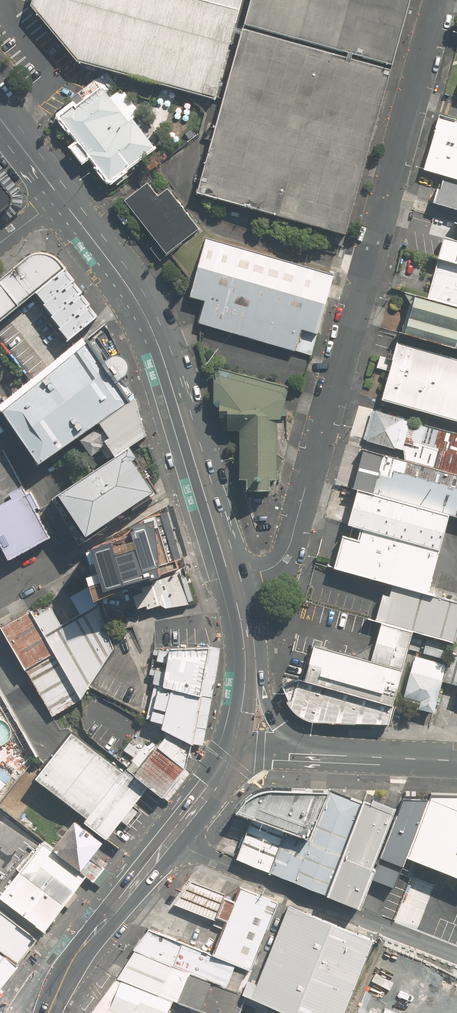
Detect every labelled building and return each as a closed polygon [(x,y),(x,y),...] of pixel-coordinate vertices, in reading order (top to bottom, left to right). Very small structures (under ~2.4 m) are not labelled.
[(242,0),(32,0),(30,5),(77,61),(215,99),(233,32),(234,27),(242,0)] [(244,24),(348,52),(353,53),(391,63),(408,0),(251,0),(244,24)] [(197,193),(345,234),(391,70),(243,29),(242,30),(241,34),(197,193)] [(110,179),(154,143),(104,76),(68,108),(58,115),(110,179)] [(425,170),(444,176),(456,180),(456,121),(439,116),(425,170)] [(431,203),(456,210),(456,180),(444,176),(440,189),(436,188),(431,203)] [(150,185),(127,202),(164,253),(198,229),(169,190),(159,197),(150,185)] [(6,187),(0,192),(0,215),(18,201),(6,187)] [(437,259),(456,264),(456,241),(443,237),(437,259)] [(204,300),(198,321),(309,352),(331,275),(205,239),(188,296),(204,300)] [(39,292),(68,268),(60,258),(49,252),(41,251),(32,254),(0,281),(0,324),(39,292)] [(437,259),(427,300),(456,308),(456,264),(437,259)] [(100,316),(68,268),(39,292),(71,339),(100,316)] [(402,332),(454,347),(456,335),(456,308),(427,300),(413,296),(402,332)] [(130,401),(128,398),(116,381),(109,371),(103,363),(88,341),(86,339),(0,407),(0,413),(4,419),(31,459),(36,466),(96,423),(130,401)] [(398,342),(381,399),(456,421),(456,359),(398,342)] [(112,356),(103,363),(109,371),(116,381),(125,376),(127,374),(128,369),(129,365),(127,360),(124,357),(121,356),(116,355),(112,356)] [(248,487),(267,487),(267,477),(275,477),(275,419),(278,420),(287,389),(216,369),(216,377),(213,379),(213,405),(220,407),(219,419),(226,419),(226,431),(240,431),(240,476),(249,476),(248,487)] [(127,449),(146,436),(133,398),(130,401),(96,423),(98,426),(78,440),(90,457),(100,450),(108,462),(127,449)] [(411,420),(376,410),(368,440),(402,450),(411,420)] [(411,420),(402,450),(404,459),(456,474),(456,433),(411,420)] [(363,448),(351,487),(357,489),(448,514),(456,517),(456,474),(404,459),(363,448)] [(108,462),(54,496),(77,532),(82,539),(155,492),(127,449),(108,462)] [(22,486),(7,494),(10,499),(0,504),(0,547),(7,560),(49,537),(22,486)] [(439,549),(448,514),(357,489),(347,525),(361,529),(439,549)] [(120,583),(180,562),(162,505),(88,547),(105,589),(120,583)] [(392,584),(427,593),(439,549),(361,529),(358,541),(343,537),(335,568),(392,584)] [(165,607),(196,601),(186,569),(133,588),(138,607),(146,604),(147,609),(161,604),(165,607)] [(83,699),(116,647),(94,584),(73,596),(82,613),(64,623),(54,607),(37,616),(83,699)] [(453,641),(456,625),(456,601),(427,593),(392,584),(389,596),(382,594),(375,621),(381,622),(412,631),(453,641)] [(33,609),(4,625),(54,715),(83,699),(37,616),(33,609)] [(371,661),(313,645),(303,680),(393,704),(412,631),(381,622),(371,661)] [(444,682),(451,684),(456,686),(456,634),(444,682)] [(207,646),(170,648),(163,686),(199,695),(207,646)] [(417,708),(431,712),(444,666),(414,658),(403,697),(419,701),(417,708)] [(389,725),(393,704),(303,680),(300,679),(280,687),(289,699),(285,702),(293,711),(298,716),(305,720),(312,722),(389,725)] [(171,689),(161,727),(169,731),(190,743),(199,695),(171,689)] [(8,722),(5,719),(0,717),(0,743),(2,743),(6,741),(9,738),(11,734),(12,730),(11,726),(8,722)] [(157,746),(184,767),(186,758),(190,743),(169,731),(161,741),(157,746)] [(144,790),(70,733),(34,779),(85,819),(82,822),(105,840),(144,790)] [(184,767),(157,746),(133,773),(161,797),(184,767)] [(8,786),(0,779),(0,797),(8,786)] [(309,838),(329,788),(307,787),(283,786),(272,785),(262,785),(256,787),(250,791),(238,811),(253,816),(286,829),(309,838)] [(323,892),(360,801),(329,788),(309,838),(286,829),(270,872),(323,892)] [(456,876),(456,796),(401,797),(381,850),(456,876)] [(360,801),(323,892),(358,907),(374,867),(370,866),(395,808),(372,799),(369,804),(360,801)] [(270,872),(286,829),(253,816),(237,859),(270,872)] [(102,842),(74,819),(52,849),(86,875),(93,881),(104,867),(92,857),(102,842)] [(52,849),(43,841),(21,870),(64,904),(86,875),(52,849)] [(21,870),(0,895),(0,896),(43,930),(64,904),(21,870)] [(215,919),(226,894),(192,880),(174,903),(215,919)] [(249,970),(277,903),(239,887),(211,955),(249,970)] [(278,903),(242,992),(294,1012),(342,1012),(371,942),(278,903)] [(0,917),(0,954),(14,965),(32,942),(0,917)] [(154,930),(118,976),(173,998),(211,1012),(231,1012),(249,970),(211,955),(154,930)] [(0,954),(0,982),(14,965),(0,954)] [(118,976),(91,1012),(167,1012),(173,998),(118,976)]
